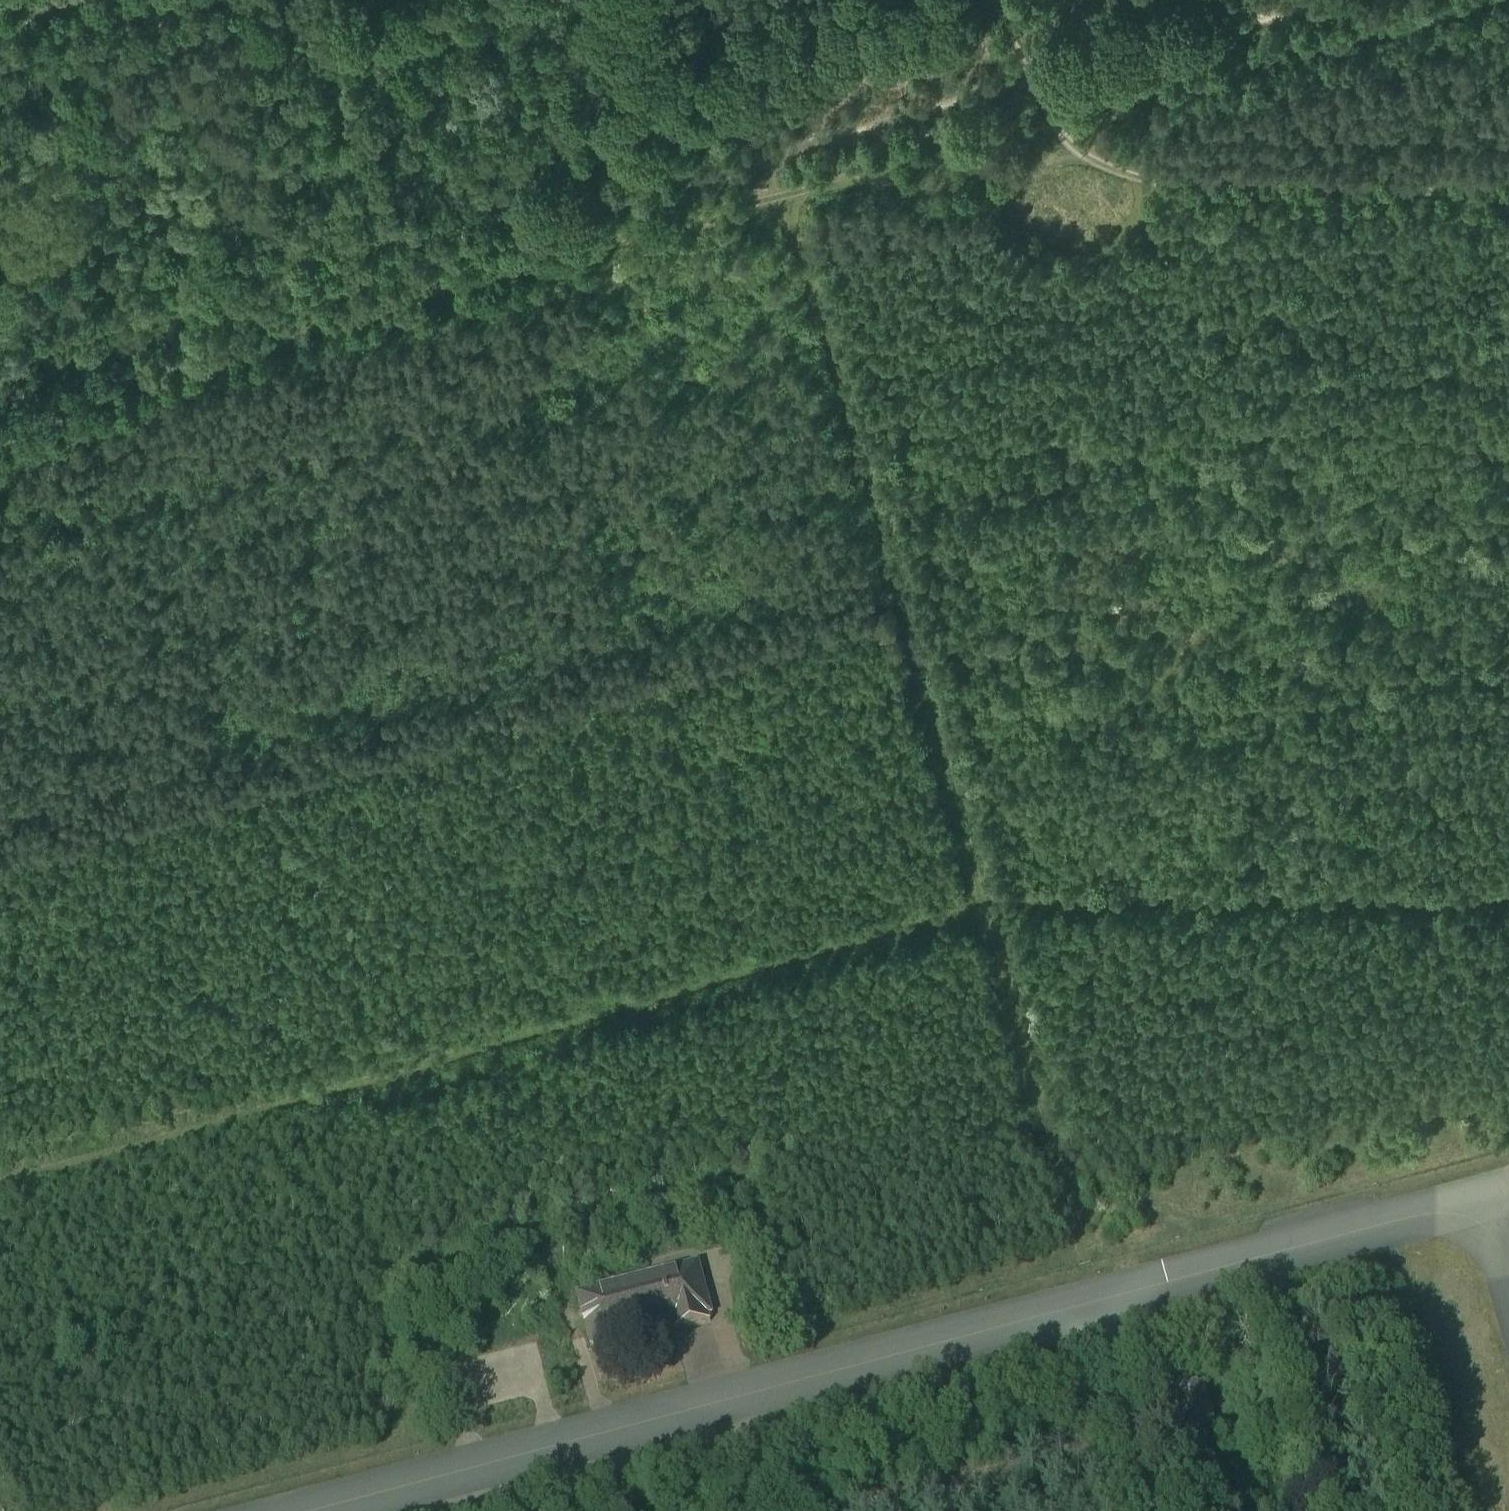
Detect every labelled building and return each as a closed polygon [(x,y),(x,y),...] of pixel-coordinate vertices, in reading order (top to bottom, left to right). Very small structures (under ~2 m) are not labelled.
[(699,1260),(576,1293),(590,1347),(672,1326),(673,1330),(711,1320),(710,1316),(714,1314),(699,1260)] [(1175,1393),(1186,1435),(1216,1427),(1204,1385),(1175,1393)]
